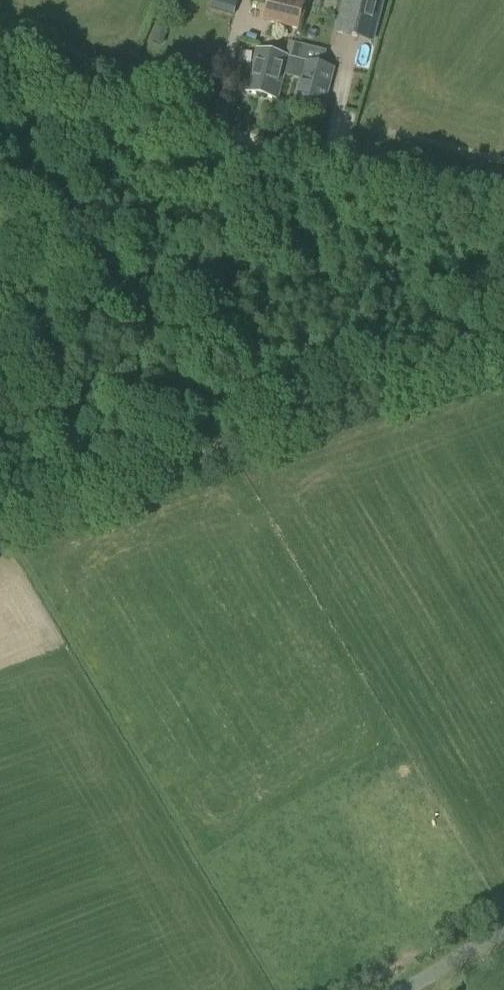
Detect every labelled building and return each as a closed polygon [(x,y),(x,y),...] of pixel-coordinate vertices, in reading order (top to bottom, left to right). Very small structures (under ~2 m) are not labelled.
[(238,3),(226,0),(213,0),(210,9),(235,16),(238,3)] [(307,0),(269,0),(264,23),(300,31),(307,0)] [(336,31),(361,38),(369,9),(383,13),(386,0),(344,0),(336,31)] [(327,52),(302,45),(298,60),(288,58),(284,75),(300,79),(295,99),(325,106),(335,67),(324,64),(327,52)] [(284,75),(288,58),(257,50),(246,92),(277,100),(283,75),(284,75)]
